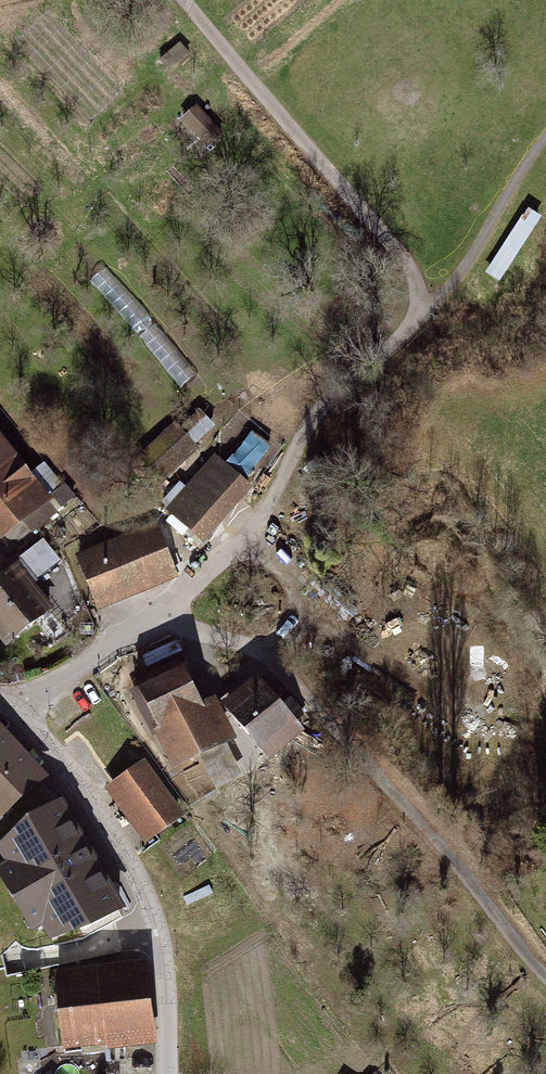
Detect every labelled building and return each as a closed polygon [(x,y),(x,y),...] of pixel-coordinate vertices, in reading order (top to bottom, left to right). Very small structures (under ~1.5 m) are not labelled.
[(175,80),(194,62),(182,49),(162,67),(175,80)] [(198,108),(183,124),(216,156),(231,140),(198,108)] [(133,276),(124,288),(141,300),(150,288),(133,276)] [(218,343),(206,329),(199,334),(211,349),(218,343)] [(143,469),(166,494),(202,461),(198,457),(221,436),(204,417),(181,438),(179,436),(143,469)] [(4,543),(26,525),(32,532),(75,498),(67,487),(49,502),(0,441),(0,538),(4,543)] [(170,511),(201,539),(248,487),(217,459),(170,511)] [(157,523),(76,555),(97,610),(179,577),(157,523)] [(60,562),(44,542),(20,561),(36,581),(60,562)] [(0,583),(0,638),(7,646),(51,611),(18,569),(0,583)] [(157,737),(176,773),(240,742),(218,698),(201,706),(182,666),(139,687),(163,734),(157,737)] [(270,757),(303,728),(256,675),(223,704),(270,757)] [(10,741),(0,730),(0,750),(10,741)] [(0,750),(0,817),(43,778),(10,741),(0,750)] [(219,785),(245,768),(233,748),(206,765),(219,785)] [(109,787),(146,838),(180,814),(143,763),(109,787)] [(58,805),(0,838),(0,848),(10,865),(0,870),(0,884),(28,933),(43,925),(53,942),(116,906),(58,805)] [(55,974),(64,1053),(153,1042),(144,963),(55,974)]
